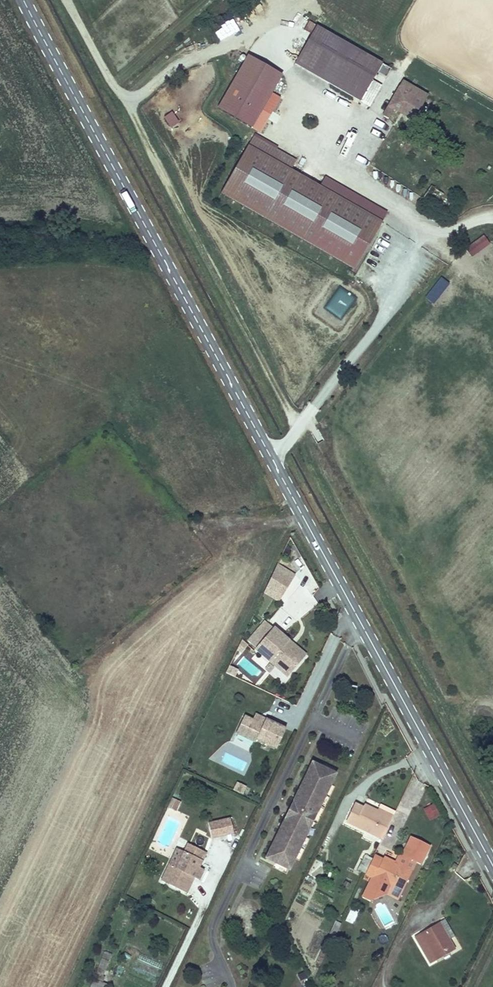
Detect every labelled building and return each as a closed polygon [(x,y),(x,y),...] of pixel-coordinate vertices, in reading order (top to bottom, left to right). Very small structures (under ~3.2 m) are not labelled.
[(295,64),(359,102),(371,82),(381,64),(317,27),(295,64)] [(280,75),(246,57),(217,111),(251,129),(280,75)] [(385,79),(391,66),(382,62),(376,75),(385,79)] [(371,82),(359,102),(369,108),(380,88),(371,82)] [(403,82),(382,117),(388,120),(393,110),(411,120),(425,95),(403,82)] [(171,110),(163,117),(171,127),(180,119),(171,110)] [(296,159),(254,136),(221,195),(357,270),(385,220),(291,169),(296,159)] [(472,256),(490,242),(483,233),(465,246),(472,256)] [(325,307),(340,318),(355,297),(339,286),(325,307)] [(296,575),(278,563),(275,568),(293,580),(296,575)] [(293,580),(275,568),(267,586),(282,596),(293,580)] [(282,596),(267,586),(265,591),(279,600),(282,596)] [(296,620),(319,604),(307,589),(283,607),(288,613),(289,611),(296,620)] [(257,649),(274,628),(264,620),(247,641),(257,649)] [(290,639),(275,626),(274,628),(257,649),(271,661),(276,665),(289,676),(304,658),(287,644),(290,639)] [(308,654),(290,639),(287,644),(304,658),(308,654)] [(241,651),(247,644),(242,640),(238,648),(241,651)] [(276,665),(271,661),(265,669),(270,672),(276,665)] [(230,666),(227,672),(235,676),(238,670),(230,666)] [(257,712),(254,718),(264,723),(267,717),(257,712)] [(264,723),(246,714),(237,732),(256,741),(258,738),(278,747),(287,727),(267,717),(264,723)] [(248,763),(227,754),(223,763),(244,772),(248,763)] [(336,774),(313,763),(304,782),(306,783),(303,788),(301,787),(297,796),(300,797),(293,810),(298,812),(296,817),(291,815),(285,827),(282,826),(278,834),(280,835),(278,840),(276,839),(267,859),(290,870),(305,837),(303,836),(318,806),(320,807),(336,774)] [(247,786),(237,782),(233,790),(243,794),(247,786)] [(182,801),(173,797),(169,806),(178,810),(182,801)] [(391,818),(377,811),(363,805),(362,808),(354,804),(346,820),(382,838),(391,818)] [(380,804),(377,811),(391,818),(395,811),(380,804)] [(233,831),(230,817),(215,820),(218,833),(218,834),(233,831)] [(208,822),(211,835),(218,833),(215,820),(208,822)] [(162,882),(183,892),(202,851),(188,845),(176,870),(169,867),(162,882)] [(202,851),(183,892),(187,894),(194,878),(199,881),(204,870),(199,867),(206,853),(202,851)] [(361,869),(366,871),(370,862),(373,856),(368,854),(361,869)] [(370,862),(366,872),(402,890),(412,870),(398,863),(383,856),(382,859),(374,855),(373,856),(370,862)] [(400,860),(398,863),(412,870),(414,866),(400,860)] [(353,923),(359,909),(351,905),(345,919),(353,923)] [(444,918),(439,921),(449,939),(454,936),(444,918)] [(439,921),(420,933),(437,959),(455,948),(449,939),(439,921)] [(323,945),(329,947),(339,927),(333,924),(323,945)] [(91,986),(107,986),(102,983),(103,979),(102,978),(108,962),(101,959),(91,986)]
